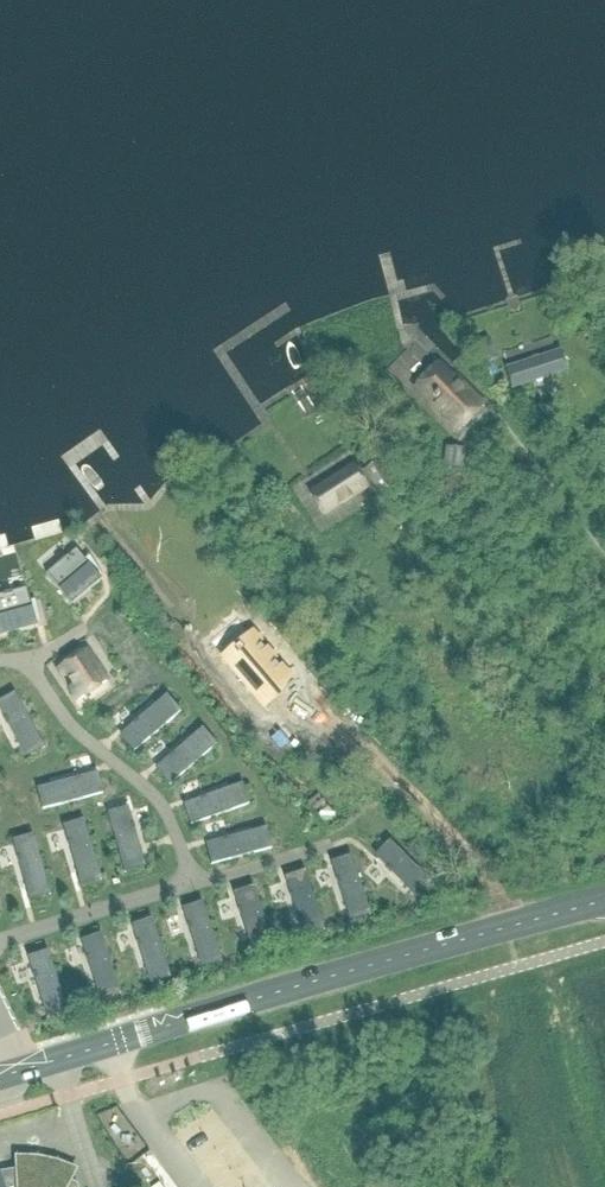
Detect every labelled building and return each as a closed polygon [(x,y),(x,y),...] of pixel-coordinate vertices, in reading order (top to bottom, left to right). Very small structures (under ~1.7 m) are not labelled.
[(469,347),(477,360),(493,351),(485,338),(469,347)] [(548,363),(544,349),(505,362),(509,377),(548,363)] [(431,407),(430,408),(459,437),(489,407),(460,379),(458,380),(443,365),(416,391),(431,407)] [(463,469),(465,450),(445,448),(443,468),(463,469)] [(379,461),(362,472),(377,497),(394,487),(379,461)] [(309,495),(322,516),(366,489),(353,468),(309,495)] [(71,604),(100,580),(75,549),(46,573),(71,604)] [(37,627),(26,589),(0,596),(0,637),(37,627)] [(61,672),(82,702),(110,683),(89,653),(61,672)] [(231,675),(215,687),(237,715),(247,729),(262,718),(252,705),(279,687),(259,656),(231,675)] [(23,754),(41,744),(17,698),(0,707),(0,712),(23,754)] [(124,733),(138,749),(178,715),(164,699),(124,733)] [(173,783),(213,749),(199,733),(160,767),(173,783)] [(247,768),(234,778),(254,805),(267,796),(247,768)] [(47,809),(98,795),(92,775),(42,789),(47,809)] [(238,787),(188,805),(196,825),(245,807),(238,787)] [(108,820),(123,870),(144,864),(129,814),(108,820)] [(85,826),(64,832),(79,882),(99,876),(85,826)] [(266,851),(260,831),(210,844),(216,865),(266,851)] [(13,846),(28,896),(48,890),(34,840),(13,846)] [(428,881),(392,844),(376,859),(413,896),(428,881)] [(348,917),(368,911),(352,861),(332,868),(348,917)] [(322,926),(306,876),(286,883),(302,933),(322,926)] [(254,892),(234,899),(250,948),(271,941),(254,892)] [(200,965),(220,958),(204,908),(184,915),(200,965)] [(153,925),(133,931),(149,981),(169,975),(153,925)] [(82,948),(99,997),(119,990),(103,941),(82,948)] [(66,1007),(50,957),(30,964),(45,1014),(66,1007)] [(78,1184),(72,1181),(77,1172),(57,1164),(38,1160),(17,1159),(18,1170),(0,1172),(0,1186),(79,1186),(78,1184)]
